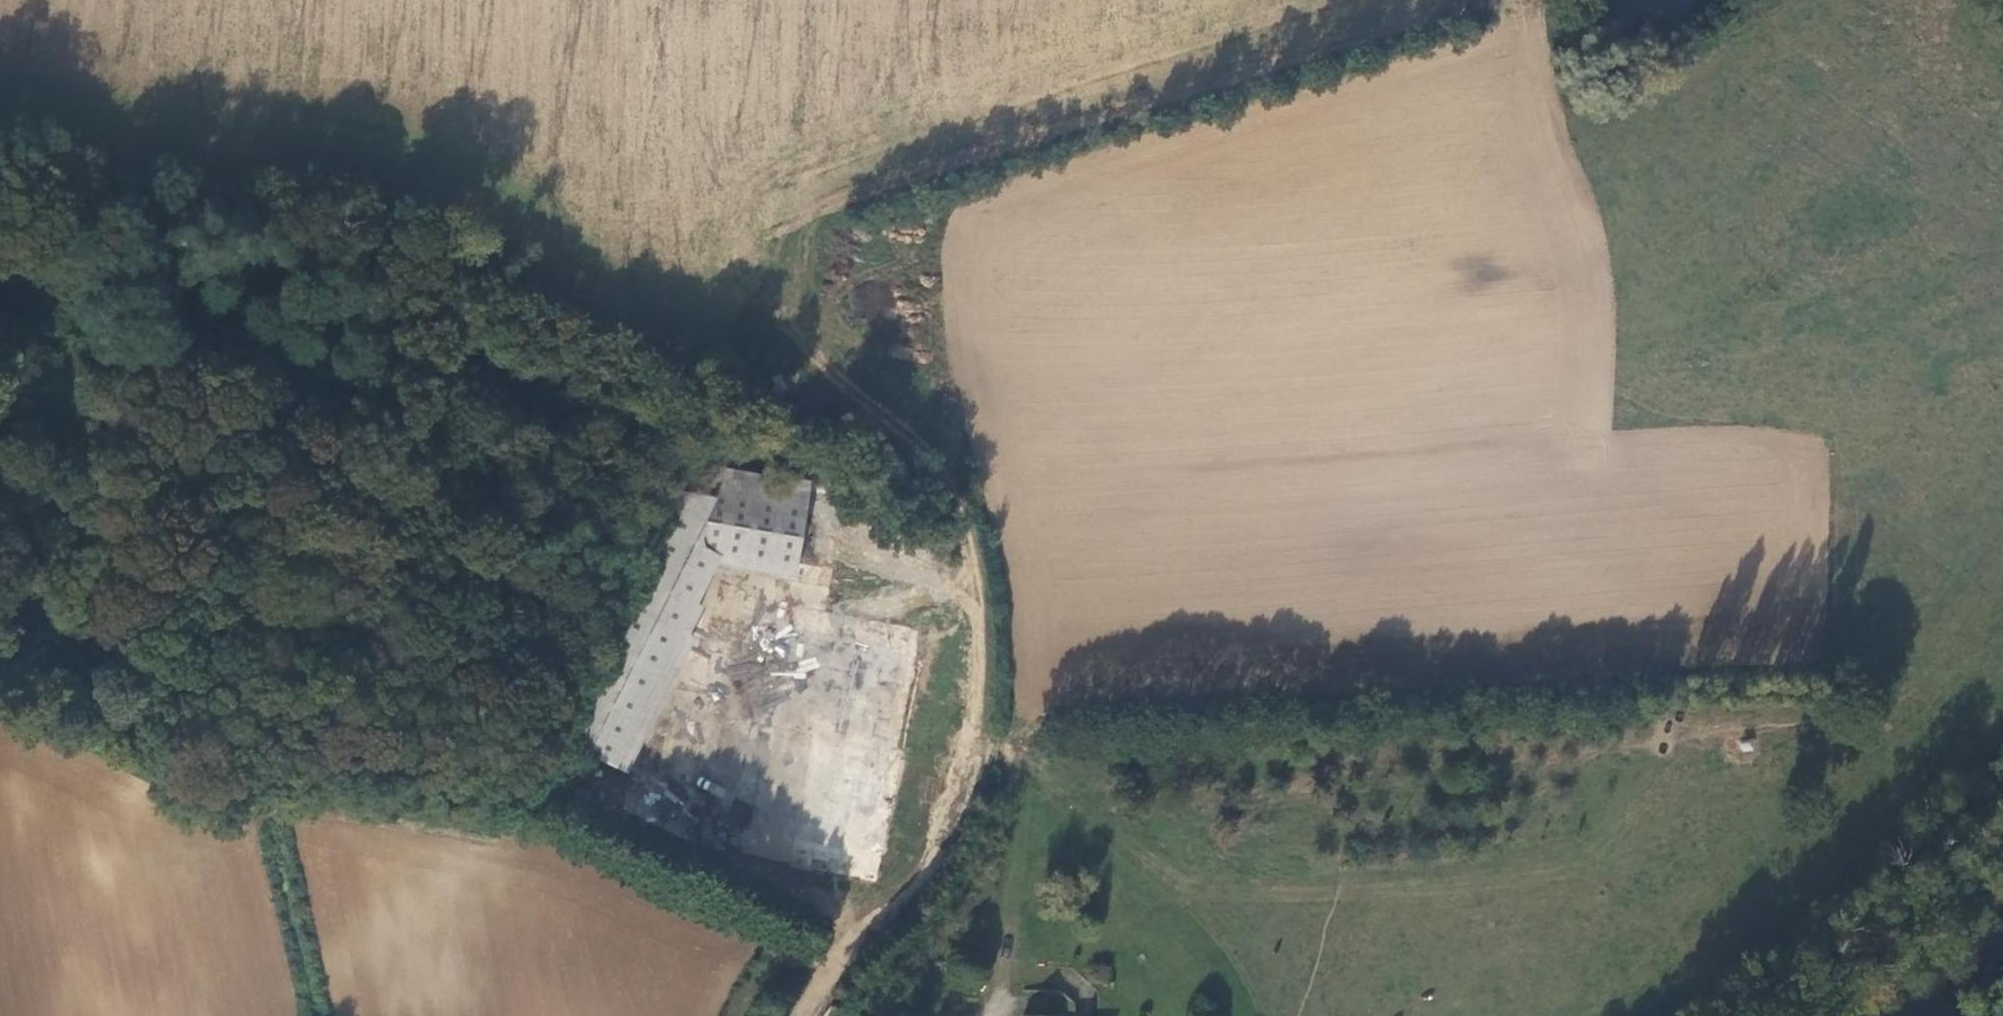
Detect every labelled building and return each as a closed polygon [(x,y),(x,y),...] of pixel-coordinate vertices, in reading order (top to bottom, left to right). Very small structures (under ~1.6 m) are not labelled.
[(628,606),(562,742),(610,765),(677,630),(718,547),(794,561),(808,485),(710,466),(705,496),(684,492),(628,606)] [(814,739),(790,858),(877,875),(900,757),(814,739)]
